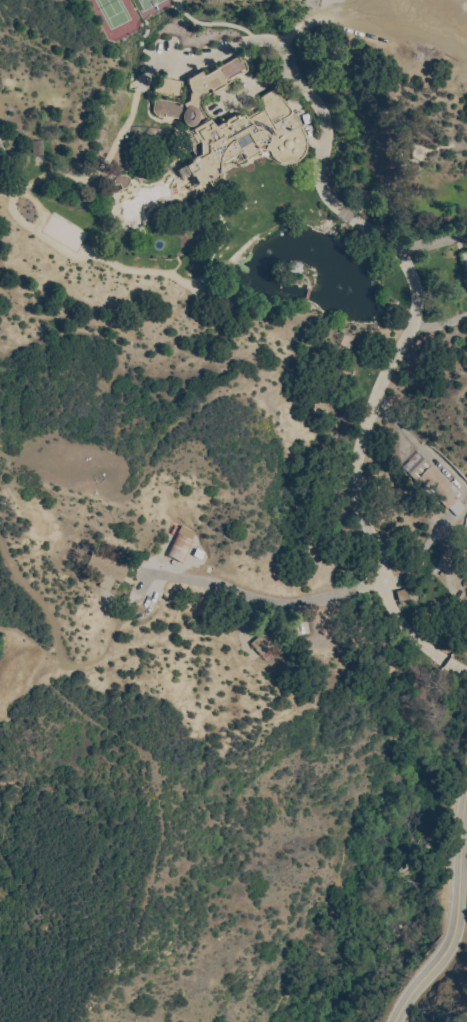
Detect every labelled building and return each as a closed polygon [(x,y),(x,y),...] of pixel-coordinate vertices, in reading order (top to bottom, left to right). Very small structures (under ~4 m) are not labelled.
[(152,111),(154,102),(159,100),(182,105),(189,102),(190,92),(188,85),(187,81),(201,72),(204,77),(238,57),(241,62),(242,62),(244,62),(245,64),(246,68),(246,71),(246,72),(243,74),(239,75),(239,74),(225,82),(228,89),(214,97),(209,89),(199,95),(197,105),(207,121),(209,120),(216,129),(237,116),(239,119),(243,116),(249,122),(264,111),(263,104),(262,98),(273,92),(278,97),(291,111),(300,126),(305,138),(307,144),(306,150),(304,154),(301,158),(298,161),(294,163),(289,164),(284,164),(280,163),(276,161),(272,156),(269,152),(262,151),(261,153),(260,153),(245,161),(240,153),(219,165),(219,174),(219,177),(218,180),(215,181),(212,182),(209,180),(197,187),(190,175),(182,179),(177,171),(191,163),(190,162),(190,160),(192,158),(195,158),(197,158),(184,135),(194,129),(193,127),(190,128),(187,127),(185,126),(183,123),(182,121),(165,117),(165,119),(158,117),(158,116),(155,116),(152,111)] [(154,93),(157,79),(183,83),(180,97),(154,93)] [(43,141),(43,165),(33,165),(32,141),(43,141)] [(114,183),(115,180),(117,178),(119,176),(122,176),(125,176),(127,177),(129,179),(130,181),(129,184),(128,187),(125,189),(122,190),(120,185),(113,186),(114,183)] [(459,256),(466,253),(466,277),(459,256)] [(450,489),(459,499),(458,500),(460,502),(466,508),(457,518),(452,513),(448,509),(447,510),(433,496),(430,499),(413,482),(414,481),(408,475),(425,459),(431,465),(432,464),(453,486),(450,489)] [(194,542),(182,565),(166,557),(181,527),(195,534),(191,540),(194,542)] [(280,643),(262,658),(261,656),(255,662),(245,651),(251,646),(251,645),(252,643),(251,642),(254,639),(255,641),(269,629),(280,643)]
